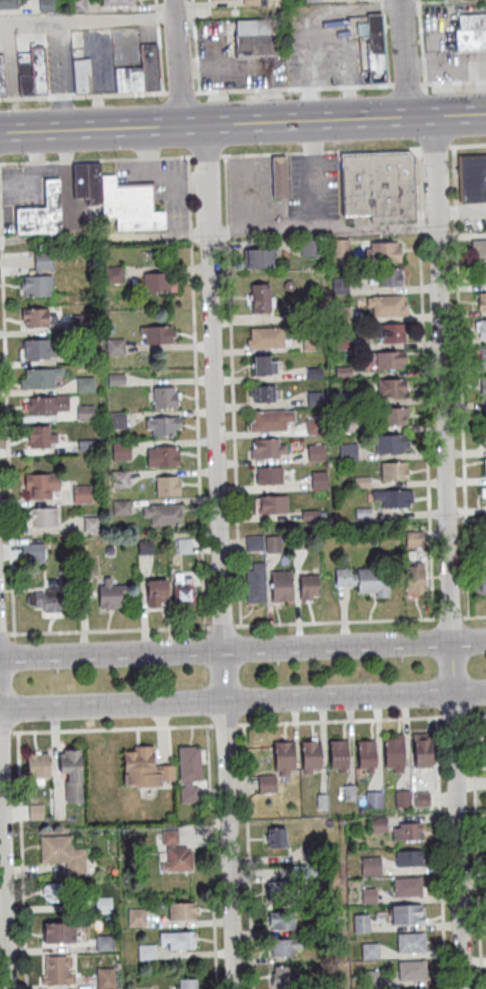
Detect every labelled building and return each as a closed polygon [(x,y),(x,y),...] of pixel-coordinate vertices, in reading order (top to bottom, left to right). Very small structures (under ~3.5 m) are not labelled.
[(17,8),(17,0),(0,0),(0,8),(17,8)] [(40,10),(54,10),(53,0),(39,0),(40,10)] [(69,9),(87,9),(86,0),(69,0),(69,9)] [(368,12),(381,11),(386,80),(370,80),(368,70),(361,71),(358,35),(348,36),(347,15),(368,12)] [(458,14),(485,12),(485,48),(456,50),(454,28),(459,28),(458,14)] [(235,18),(236,54),(279,52),(277,17),(235,18)] [(140,43),(156,42),(160,88),(144,89),(142,65),(140,43)] [(30,45),(43,45),(47,93),(19,94),(18,73),(32,73),(30,45)] [(72,58),(75,92),(88,91),(87,71),(90,70),(89,56),(72,58)] [(115,67),(116,91),(144,89),(142,65),(115,67)] [(370,213),(344,214),(341,152),(410,149),(413,152),(415,219),(370,221),(370,213)] [(272,154),(286,154),(287,198),(273,199),(272,154)] [(459,157),(485,156),(485,202),(461,203),(459,157)] [(151,210),(164,210),(165,228),(117,230),(116,216),(102,216),(102,204),(88,205),(88,197),(74,198),(73,161),(100,160),(101,174),(115,174),(115,186),(150,184),(151,210)] [(44,205),(43,177),(60,176),(61,231),(15,232),(15,205),(44,205)] [(331,239),(348,238),(349,254),(331,255),(331,239)] [(319,239),(320,255),(301,256),(301,239),(319,239)] [(471,262),(475,262),(475,284),(485,284),(485,239),(471,239),(471,262)] [(370,242),(397,241),(398,243),(400,243),(401,261),(371,262),(371,256),(366,256),(365,247),(371,247),(370,242)] [(246,247),(272,246),(272,265),(247,266),(246,247)] [(23,275),(35,274),(34,252),(51,252),(51,267),(42,267),(42,274),(51,274),(52,294),(23,295),(23,289),(21,289),(20,280),(23,280),(23,275)] [(105,266),(122,266),(123,282),(105,283),(105,266)] [(376,268),(400,267),(400,286),(377,287),(376,268)] [(143,272),(169,271),(169,278),(172,278),(172,285),(170,285),(170,290),(144,291),(143,272)] [(332,278),(348,278),(349,293),(333,293),(332,278)] [(268,282),(269,311),(252,312),(251,283),(268,282)] [(477,291),(477,310),(485,310),(485,291),(477,291)] [(373,316),(372,306),(367,306),(366,297),(372,297),(372,295),(403,294),(403,303),(407,303),(407,315),(373,316)] [(333,307),(351,306),(351,323),(334,323),(333,307)] [(47,307),(48,326),(25,326),(24,318),(22,318),(21,308),(47,307)] [(71,314),(92,313),(93,332),(72,333),(71,314)] [(477,319),(477,338),(485,338),(485,319),(477,319)] [(384,343),(383,322),(404,322),(405,343),(384,343)] [(175,330),(175,336),(171,336),(172,344),(145,344),(145,333),(141,333),(140,326),(171,325),(171,330),(175,330)] [(283,326),(284,346),(248,348),(247,338),(251,338),(250,327),(283,326)] [(349,335),(349,349),(335,350),(335,335),(349,335)] [(49,344),(56,344),(56,355),(50,356),(50,358),(25,359),(24,339),(49,338),(49,344)] [(125,338),(125,355),(107,355),(107,339),(125,338)] [(304,339),(321,339),(321,350),(304,351),(304,339)] [(376,352),(404,351),(405,362),(401,362),(402,368),(376,369),(376,352)] [(276,359),(276,372),(254,373),(254,354),(269,353),(269,360),(276,359)] [(63,367),(63,375),(54,375),(55,387),(21,388),(21,378),(25,378),(25,368),(63,367)] [(336,367),(351,367),(351,377),(336,378),(336,367)] [(307,368),(321,368),(322,378),(308,378),(307,368)] [(125,373),(125,384),(109,384),(109,374),(125,373)] [(77,377),(94,377),(94,391),(77,392),(77,377)] [(378,378),(405,377),(406,391),(403,391),(403,397),(378,398),(378,378)] [(275,384),(275,401),(254,402),(254,395),(249,395),(249,386),(254,386),(254,384),(275,384)] [(153,386),(177,385),(177,407),(153,408),(153,386)] [(309,407),(308,392),(323,391),(324,406),(309,407)] [(353,391),(353,405),(337,406),(337,392),(353,391)] [(29,396),(68,395),(68,410),(56,410),(56,413),(29,414),(29,409),(27,409),(27,401),(29,401),(29,396)] [(77,405),(94,404),(94,420),(77,420),(77,405)] [(409,406),(409,417),(405,417),(405,426),(384,426),(383,407),(409,406)] [(286,421),(286,429),(250,431),(250,420),(253,420),(253,410),(286,408),(286,410),(295,409),(295,420),(286,421)] [(126,411),(126,427),(109,428),(109,411),(126,411)] [(146,418),(152,418),(152,416),(181,415),(181,427),(175,427),(175,434),(152,435),(152,427),(147,428),(146,418)] [(353,417),(353,432),(339,432),(338,418),(353,417)] [(307,418),(324,418),(325,433),(307,434),(307,418)] [(57,432),(57,441),(49,441),(49,446),(32,447),(32,440),(28,440),(28,424),(48,424),(48,433),(57,432)] [(409,440),(409,448),(403,448),(404,452),(377,453),(376,434),(403,433),(403,440),(409,440)] [(255,447),(254,437),(279,437),(279,444),(286,444),(286,453),(279,453),(279,457),(252,458),(251,447),(255,447)] [(112,442),(130,442),(130,459),(113,460),(112,442)] [(357,443),(357,459),(340,460),(340,443),(357,443)] [(175,444),(175,449),(179,449),(180,465),(148,466),(147,448),(155,447),(155,445),(175,444)] [(308,444),(324,444),(325,460),(308,460),(308,444)] [(381,461),(407,461),(407,478),(382,479),(381,461)] [(282,465),(282,483),(258,484),(258,466),(282,465)] [(112,471),(129,470),(130,486),(112,487),(112,471)] [(311,471),(327,470),(328,488),(312,489),(311,471)] [(60,471),(60,489),(52,489),(52,497),(29,498),(28,484),(25,484),(25,472),(60,471)] [(178,478),(180,478),(180,494),(157,495),(156,476),(178,475),(178,478)] [(354,476),(370,476),(370,486),(355,487),(354,476)] [(73,485),(91,484),(92,502),(74,503),(73,485)] [(408,500),(408,506),(383,507),(383,498),(373,498),(373,489),(408,488),(408,489),(413,489),(413,500),(408,500)] [(260,504),(260,495),(287,494),(288,513),(258,514),(257,504),(260,504)] [(130,499),(130,514),(113,515),(113,500),(130,499)] [(143,506),(150,506),(150,504),(181,503),(181,523),(151,524),(151,516),(143,516),(143,506)] [(30,507),(56,506),(57,525),(31,526),(30,507)] [(371,507),(372,517),(356,518),(356,507),(371,507)] [(302,510),(319,509),(319,518),(302,519),(302,510)] [(84,516),(101,516),(102,530),(85,530),(84,516)] [(423,530),(423,545),(406,546),(406,531),(423,530)] [(263,535),(264,550),(246,551),(246,536),(263,535)] [(266,535),(280,535),(281,552),(266,553),(266,535)] [(177,538),(191,537),(192,552),(178,553),(177,538)] [(138,540),(153,539),(153,553),(138,553),(138,540)] [(22,543),(43,542),(44,563),(23,564),(22,543)] [(412,590),(406,591),(406,564),(417,564),(417,560),(424,560),(424,564),(425,563),(426,593),(412,594),(412,590)] [(77,562),(92,561),(93,577),(78,578),(77,562)] [(253,570),(253,562),(265,562),(266,602),(247,603),(246,570),(253,570)] [(335,568),(351,567),(351,585),(336,585),(335,568)] [(376,591),(358,591),(357,568),(389,567),(390,596),(376,596),(376,591)] [(271,571),(291,570),(292,600),(272,601),(271,571)] [(300,574),(319,574),(319,595),(313,595),(313,599),(301,600),(300,574)] [(474,575),(474,596),(485,596),(485,575),(474,575)] [(104,584),(104,576),(112,576),(112,584),(121,584),(121,606),(100,607),(99,584),(104,584)] [(61,606),(61,610),(44,610),(43,606),(34,606),(34,591),(46,591),(46,588),(58,588),(58,578),(70,578),(71,605),(61,606)] [(146,578),(167,578),(168,605),(147,606),(146,578)] [(173,584),(194,583),(194,603),(174,604),(173,584)] [(386,738),(386,766),(404,765),(403,738),(386,738)] [(415,738),(415,766),(433,765),(432,738),(415,738)] [(303,739),(304,767),(321,767),(320,739),(303,739)] [(330,740),(331,767),(348,767),(347,739),(330,740)] [(358,740),(359,767),(376,767),(375,739),(358,740)] [(276,740),(277,768),(294,768),(294,740),(276,740)] [(201,803),(201,746),(179,746),(179,803),(201,803)] [(153,747),(122,747),(122,786),(174,786),(174,766),(153,766),(153,747)] [(81,802),(81,749),(62,749),(62,802),(81,802)] [(28,752),(28,779),(49,779),(49,752),(28,752)] [(259,775),(276,774),(277,792),(259,792),(259,775)] [(367,791),(381,790),(382,807),(368,808),(367,791)] [(396,790),(410,790),(411,807),(396,807),(396,790)] [(42,818),(42,804),(30,804),(30,818),(42,818)] [(369,833),(386,833),(386,817),(369,817),(369,833)] [(423,840),(423,823),(393,823),(393,840),(423,840)] [(267,827),(267,848),(286,848),(286,827),(267,827)] [(192,846),(177,846),(177,830),(162,830),(162,870),(192,871),(192,846)] [(41,836),(41,863),(66,862),(67,876),(86,875),(85,848),(73,848),(72,835),(41,836)] [(424,850),(396,850),(396,865),(424,865),(424,850)] [(362,857),(381,856),(382,874),(363,875),(362,857)] [(394,877),(394,896),(421,896),(421,877),(394,877)] [(268,901),(295,901),(295,882),(268,882),(268,901)] [(66,884),(42,883),(41,902),(66,902),(66,884)] [(362,887),(377,886),(378,904),(363,904),(362,887)] [(97,898),(112,897),(113,913),(97,913),(97,898)] [(168,920),(196,920),(196,901),(168,901),(168,920)] [(424,904),(391,904),(391,924),(424,924),(424,904)] [(129,909),(144,909),(144,926),(130,926),(129,909)] [(294,912),(269,912),(269,928),(294,928),(294,912)] [(355,914),(369,914),(370,931),(355,931),(355,914)] [(43,943),(73,943),(73,922),(43,922),(43,943)] [(169,949),(196,949),(196,931),(160,931),(160,941),(169,941),(169,949)] [(424,932),(397,932),(397,952),(424,952),(424,932)] [(97,935),(112,934),(112,951),(98,952),(97,935)] [(270,939),(270,955),(300,955),(300,939),(270,939)] [(362,943),(379,942),(380,959),(363,959),(362,943)] [(138,960),(155,960),(155,944),(138,944),(138,960)] [(42,985),(74,985),(74,955),(42,955),(42,985)] [(427,980),(427,960),(398,960),(398,980),(427,980)] [(275,988),(299,988),(299,967),(274,967),(275,988)] [(97,968),(114,968),(115,988),(98,988),(97,968)] [(363,970),(380,969),(381,987),(364,987),(363,970)] [(198,978),(179,978),(179,988),(198,988),(198,978)]
